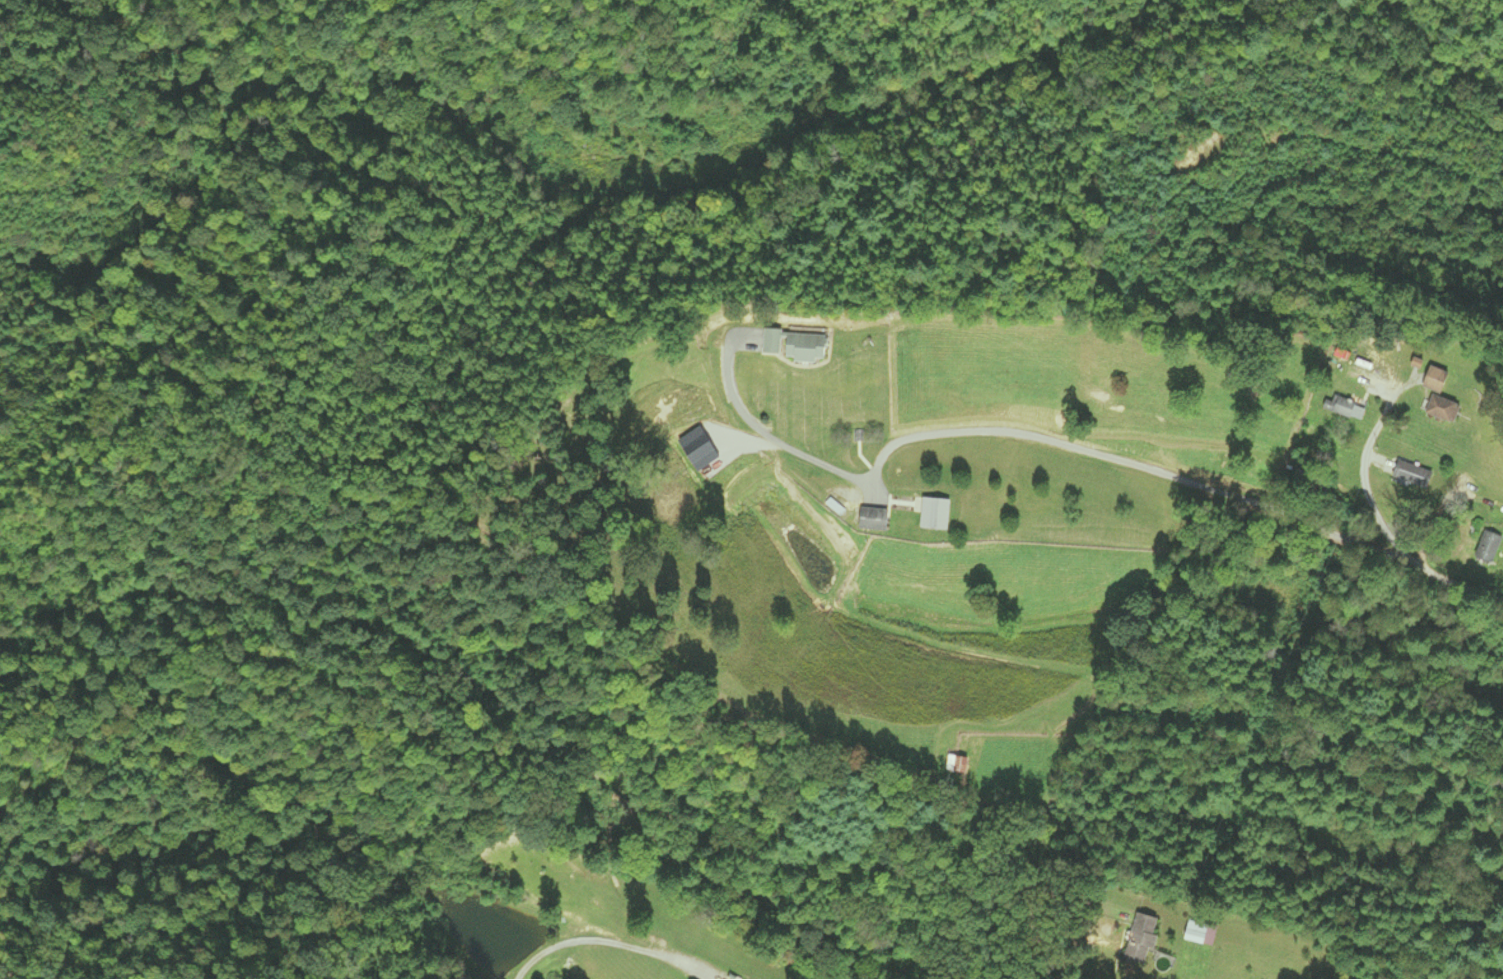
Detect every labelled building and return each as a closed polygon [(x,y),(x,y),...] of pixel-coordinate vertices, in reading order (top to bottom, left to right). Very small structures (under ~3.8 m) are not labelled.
[(760,358),(822,361),(823,334),(761,331),(760,358)] [(1438,395),(1446,373),(1427,366),(1418,387),(1438,395)] [(1457,405),(1428,394),(1421,413),(1450,424),(1457,405)] [(1350,421),(1357,405),(1333,395),(1326,411),(1350,421)] [(1432,474),(1396,458),(1389,475),(1424,492),(1432,474)] [(916,528),(944,531),(947,500),(919,498),(916,528)] [(856,530),(884,529),(883,508),(854,510),(856,530)] [(1471,561),(1490,567),(1501,537),(1483,530),(1471,561)] [(1123,962),(1146,968),(1157,919),(1134,914),(1123,962)] [(1199,945),(1207,926),(1190,919),(1182,939),(1199,945)]
